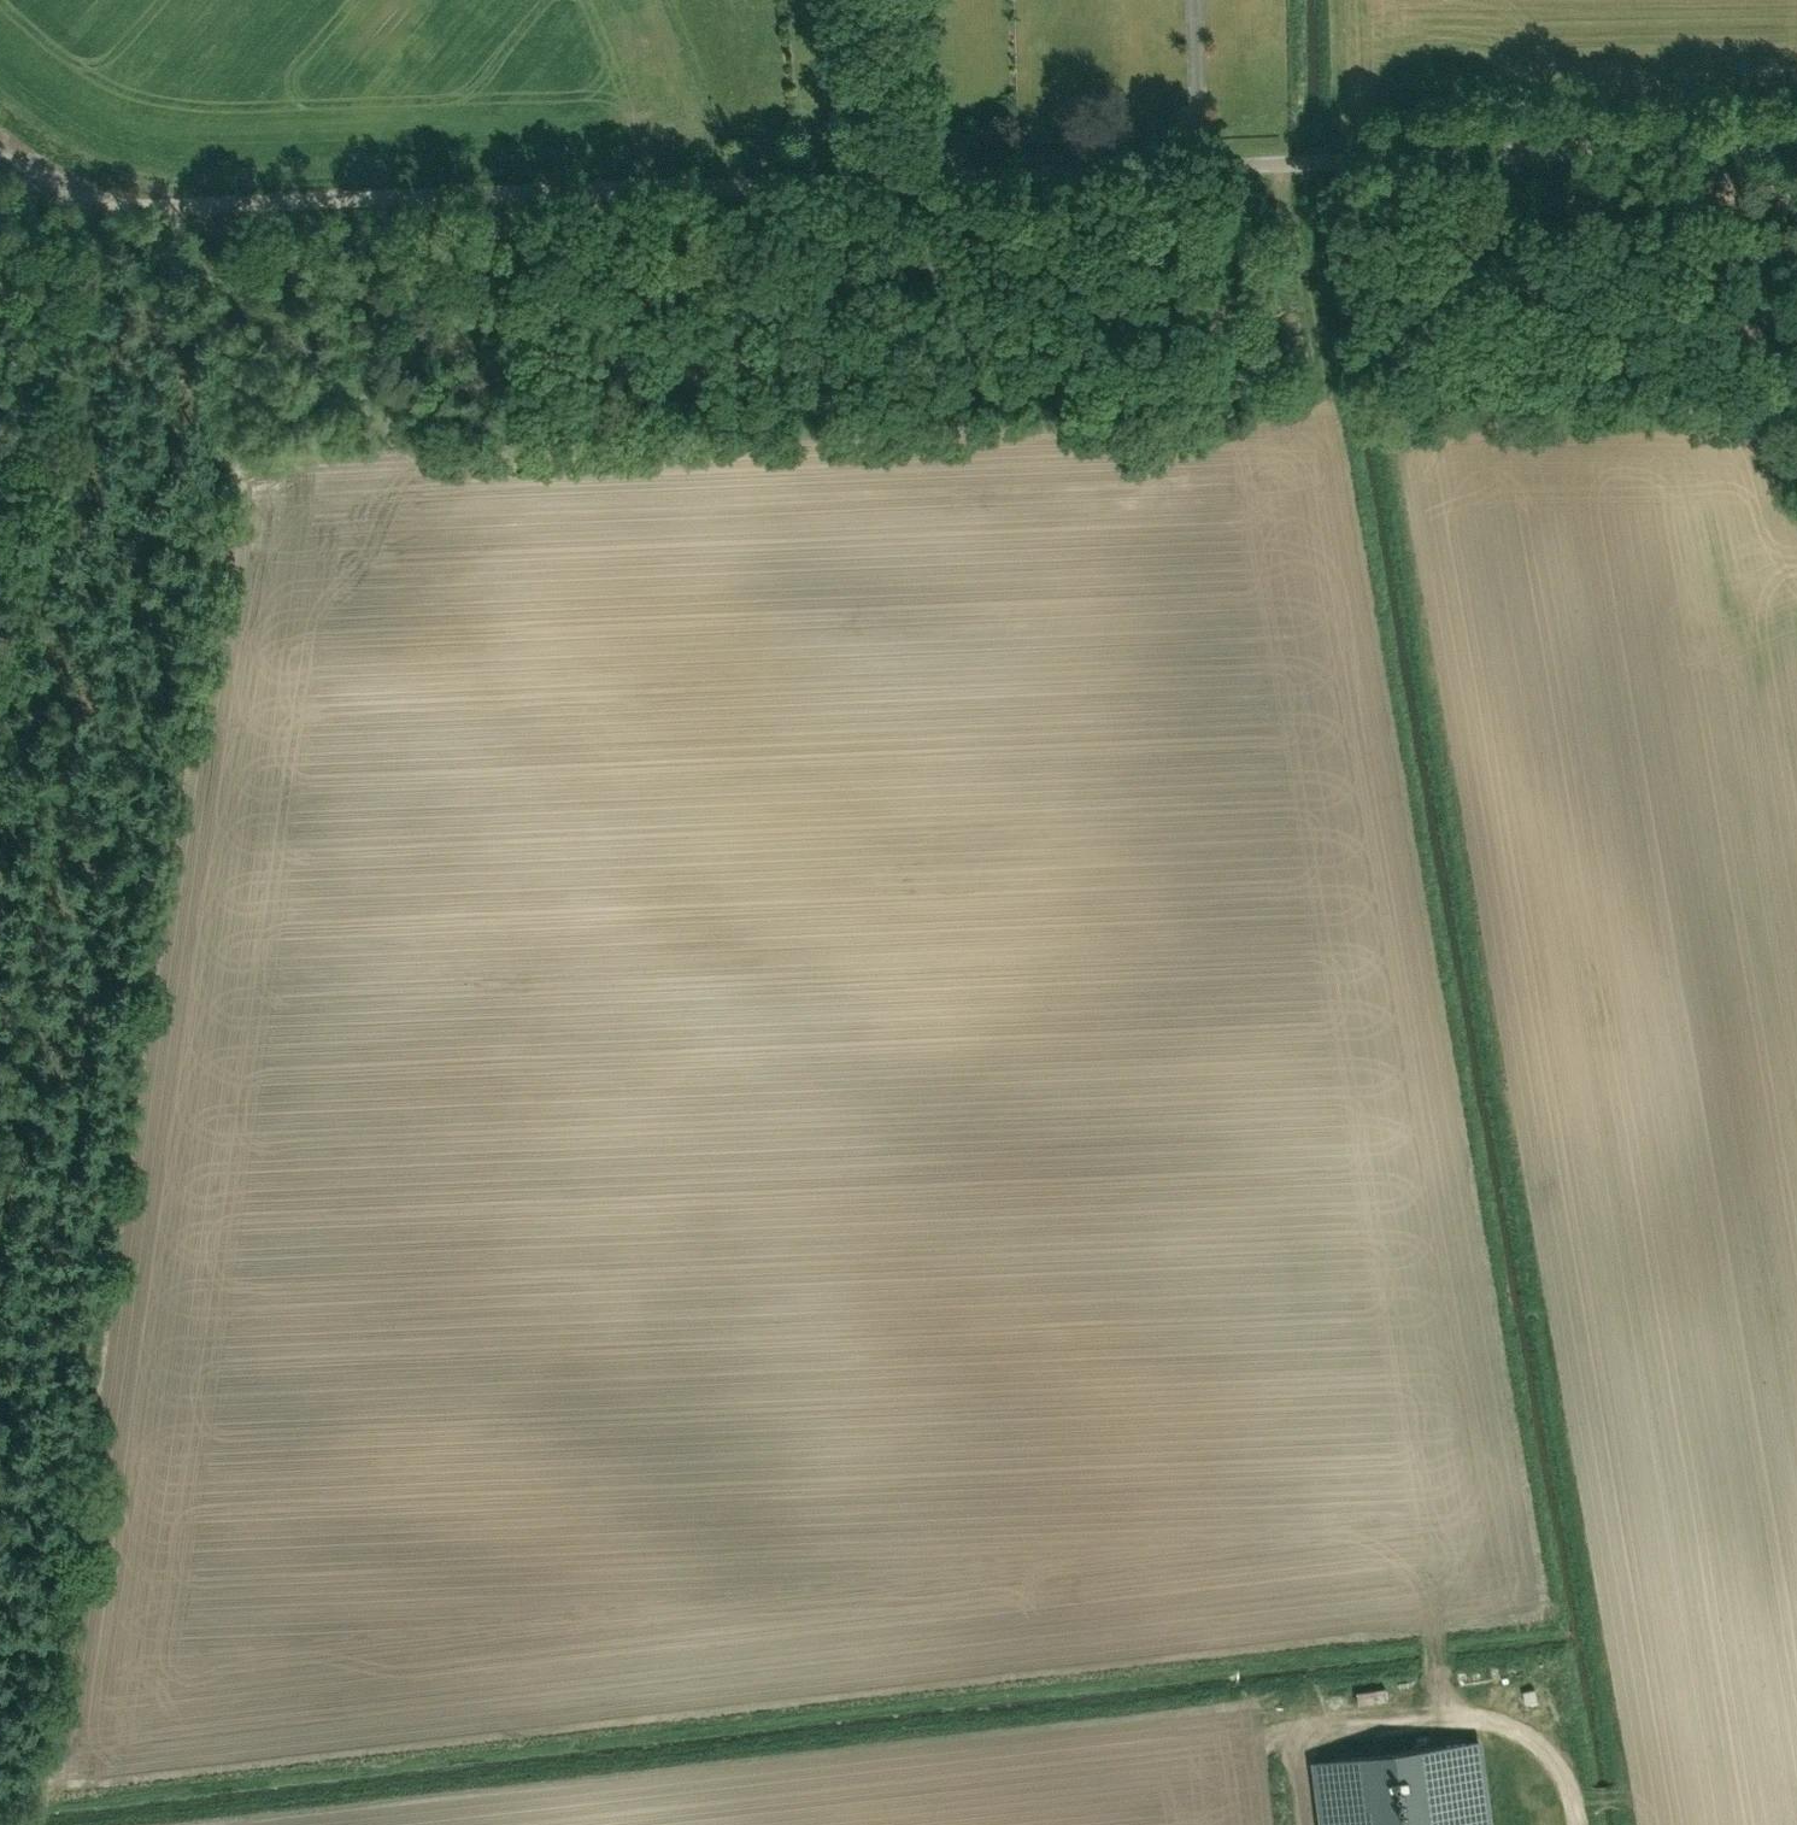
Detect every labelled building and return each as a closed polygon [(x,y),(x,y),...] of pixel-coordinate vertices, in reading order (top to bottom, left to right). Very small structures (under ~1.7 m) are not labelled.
[(1325,1760),(1333,1824),(1507,1824),(1495,1737),(1325,1760)]
